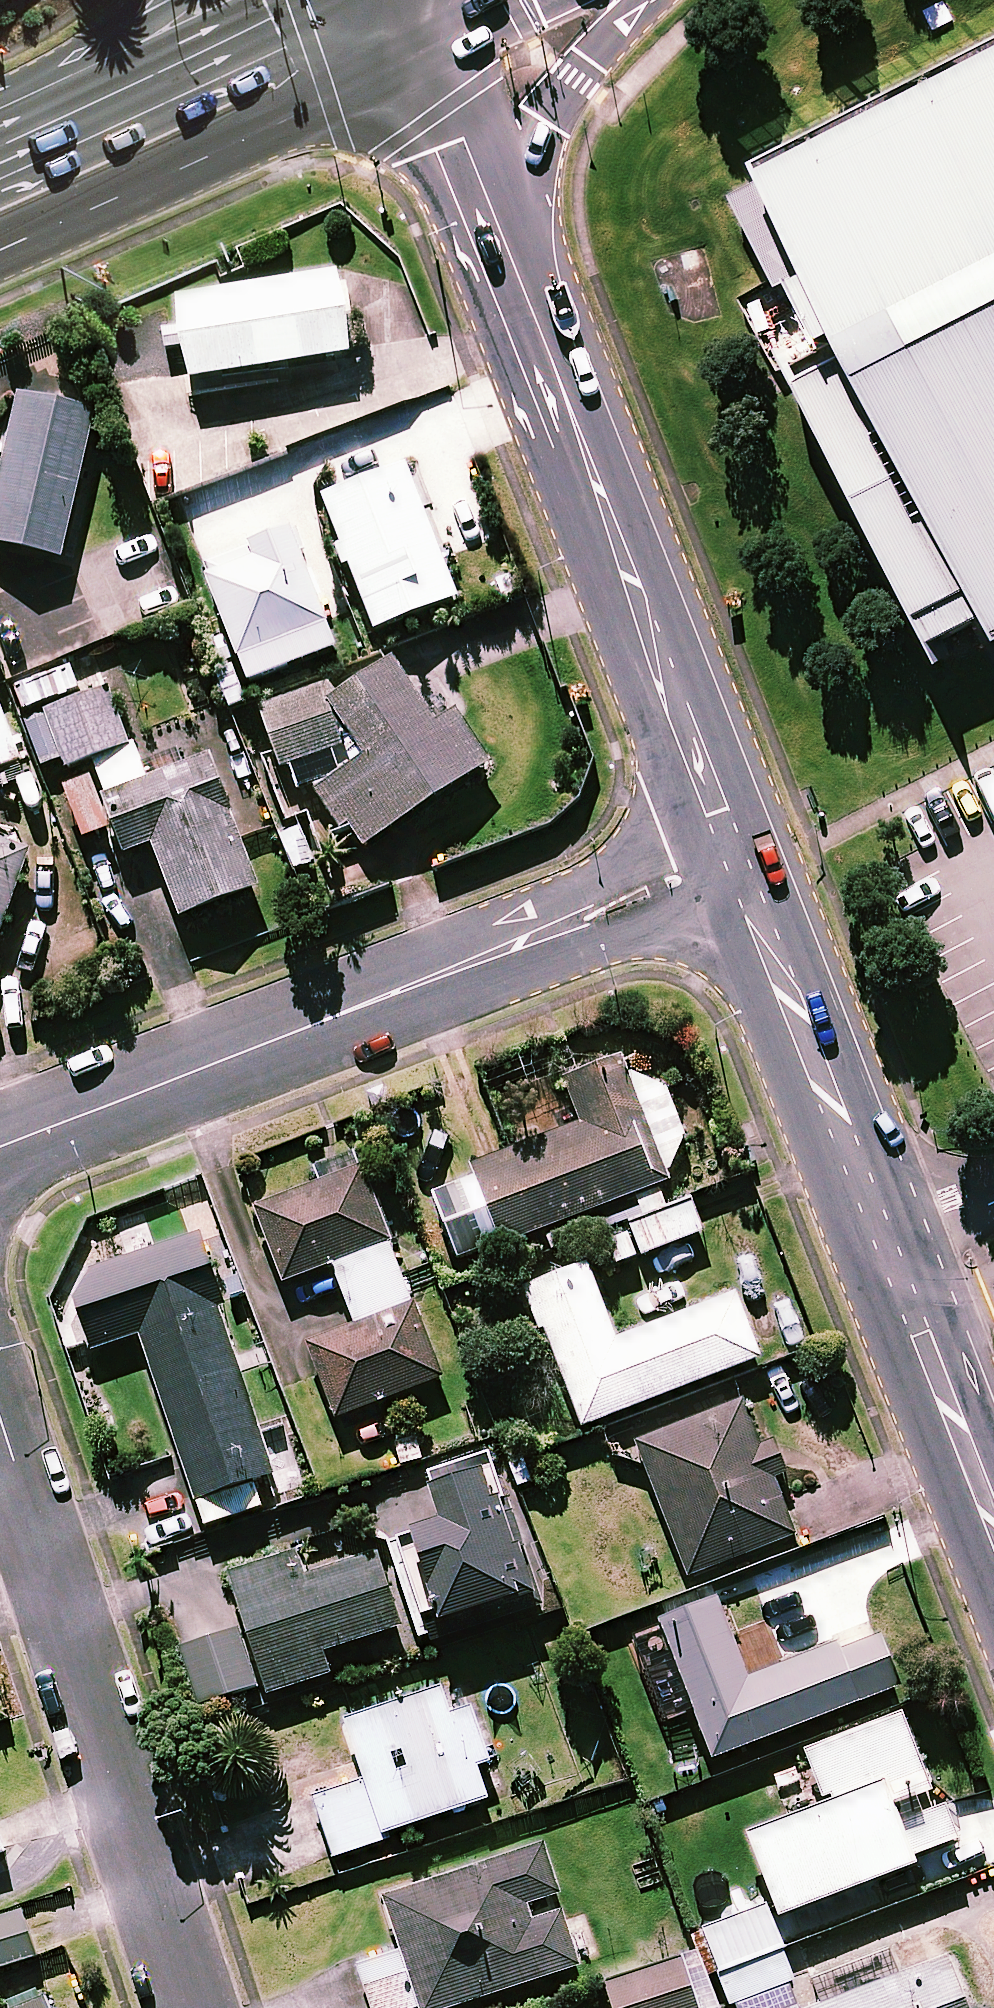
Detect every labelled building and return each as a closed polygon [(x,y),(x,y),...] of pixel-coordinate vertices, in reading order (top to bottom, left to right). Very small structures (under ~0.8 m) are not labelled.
[(750,154),(847,343),(798,369),(947,656),(993,632),(993,29),(750,154)] [(173,300),(184,379),(357,355),(345,275),(173,300)] [(20,392),(0,475),(0,546),(60,560),(96,409),(20,392)] [(455,600),(407,467),(325,497),(373,630),(455,600)] [(325,687),(258,710),(280,774),(290,770),(302,788),(310,782),(355,851),(490,764),(455,711),(433,725),(391,660),(332,698),(330,699),(325,687)] [(13,683),(22,708),(87,687),(79,662),(13,683)] [(94,762),(130,748),(107,689),(24,720),(46,776),(93,759),(94,762)] [(0,707),(0,769),(20,762),(0,707)] [(130,748),(94,762),(99,776),(64,789),(83,840),(114,828),(124,855),(152,844),(179,917),(255,889),(202,752),(140,775),(130,748)] [(0,842),(0,928),(28,852),(0,842)] [(665,1183),(617,1059),(564,1079),(582,1125),(471,1167),(500,1245),(665,1183)] [(440,1379),(360,1166),(253,1206),(283,1284),(332,1265),(356,1327),(307,1345),(335,1419),(440,1379)] [(604,1231),(618,1270),(704,1238),(690,1199),(604,1231)] [(615,1341),(586,1266),(528,1288),(582,1427),(759,1358),(735,1295),(615,1341)] [(265,1508),(256,1479),(272,1473),(214,1300),(137,1326),(194,1497),(204,1528),(265,1508)] [(800,1533),(748,1400),(635,1444),(687,1576),(800,1533)] [(529,1594),(490,1467),(428,1486),(439,1522),(411,1531),(438,1622),(529,1594)] [(305,1579),(297,1552),(228,1574),(246,1629),(182,1649),(199,1704),(263,1684),(266,1694),(329,1675),(322,1652),(400,1628),(377,1556),(305,1579)] [(747,1680),(717,1603),(659,1626),(712,1759),(895,1688),(873,1631),(747,1680)] [(474,1700),(448,1709),(441,1688),(344,1721),(365,1782),(314,1799),(334,1857),(385,1840),(383,1834),(505,1793),(474,1700)] [(929,1789),(900,1714),(786,1757),(807,1812),(748,1834),(778,1915),(913,1864),(910,1857),(958,1839),(945,1804),(936,1807),(929,1789)] [(539,1849),(384,1899),(401,1952),(358,1966),(371,2007),(417,2007),(418,2007),(449,2007),(577,1967),(539,1849)] [(791,1983),(766,1908),(704,1929),(729,2004),(791,1983)] [(22,1912),(0,1919),(0,1969),(36,1957),(22,1912)] [(679,1958),(604,1984),(613,2007),(697,2007),(679,1958)] [(946,1959),(817,2007),(964,2007),(946,1959)] [(76,1985),(19,2007),(85,2007),(76,1985)]
